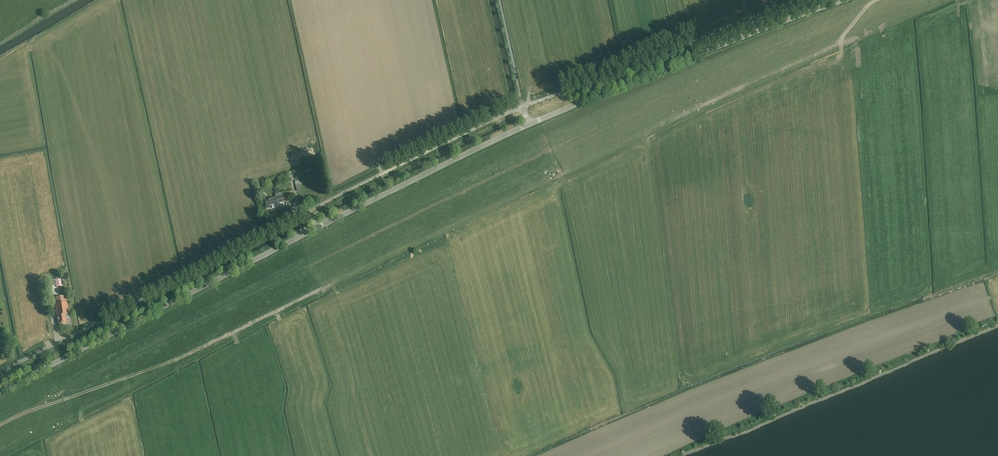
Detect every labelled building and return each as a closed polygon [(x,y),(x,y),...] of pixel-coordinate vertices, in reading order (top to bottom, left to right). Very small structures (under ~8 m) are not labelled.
[(299,180),(295,181),(296,190),(300,190),(299,184),(303,183),(302,180),(299,181),(299,180)] [(265,201),(266,204),(267,209),(278,206),(277,203),(284,202),(283,197),(282,197),(281,193),(275,194),(276,198),(265,201)] [(57,305),(56,305),(59,325),(67,323),(66,320),(70,319),(68,311),(67,303),(66,296),(56,298),(57,305)]
